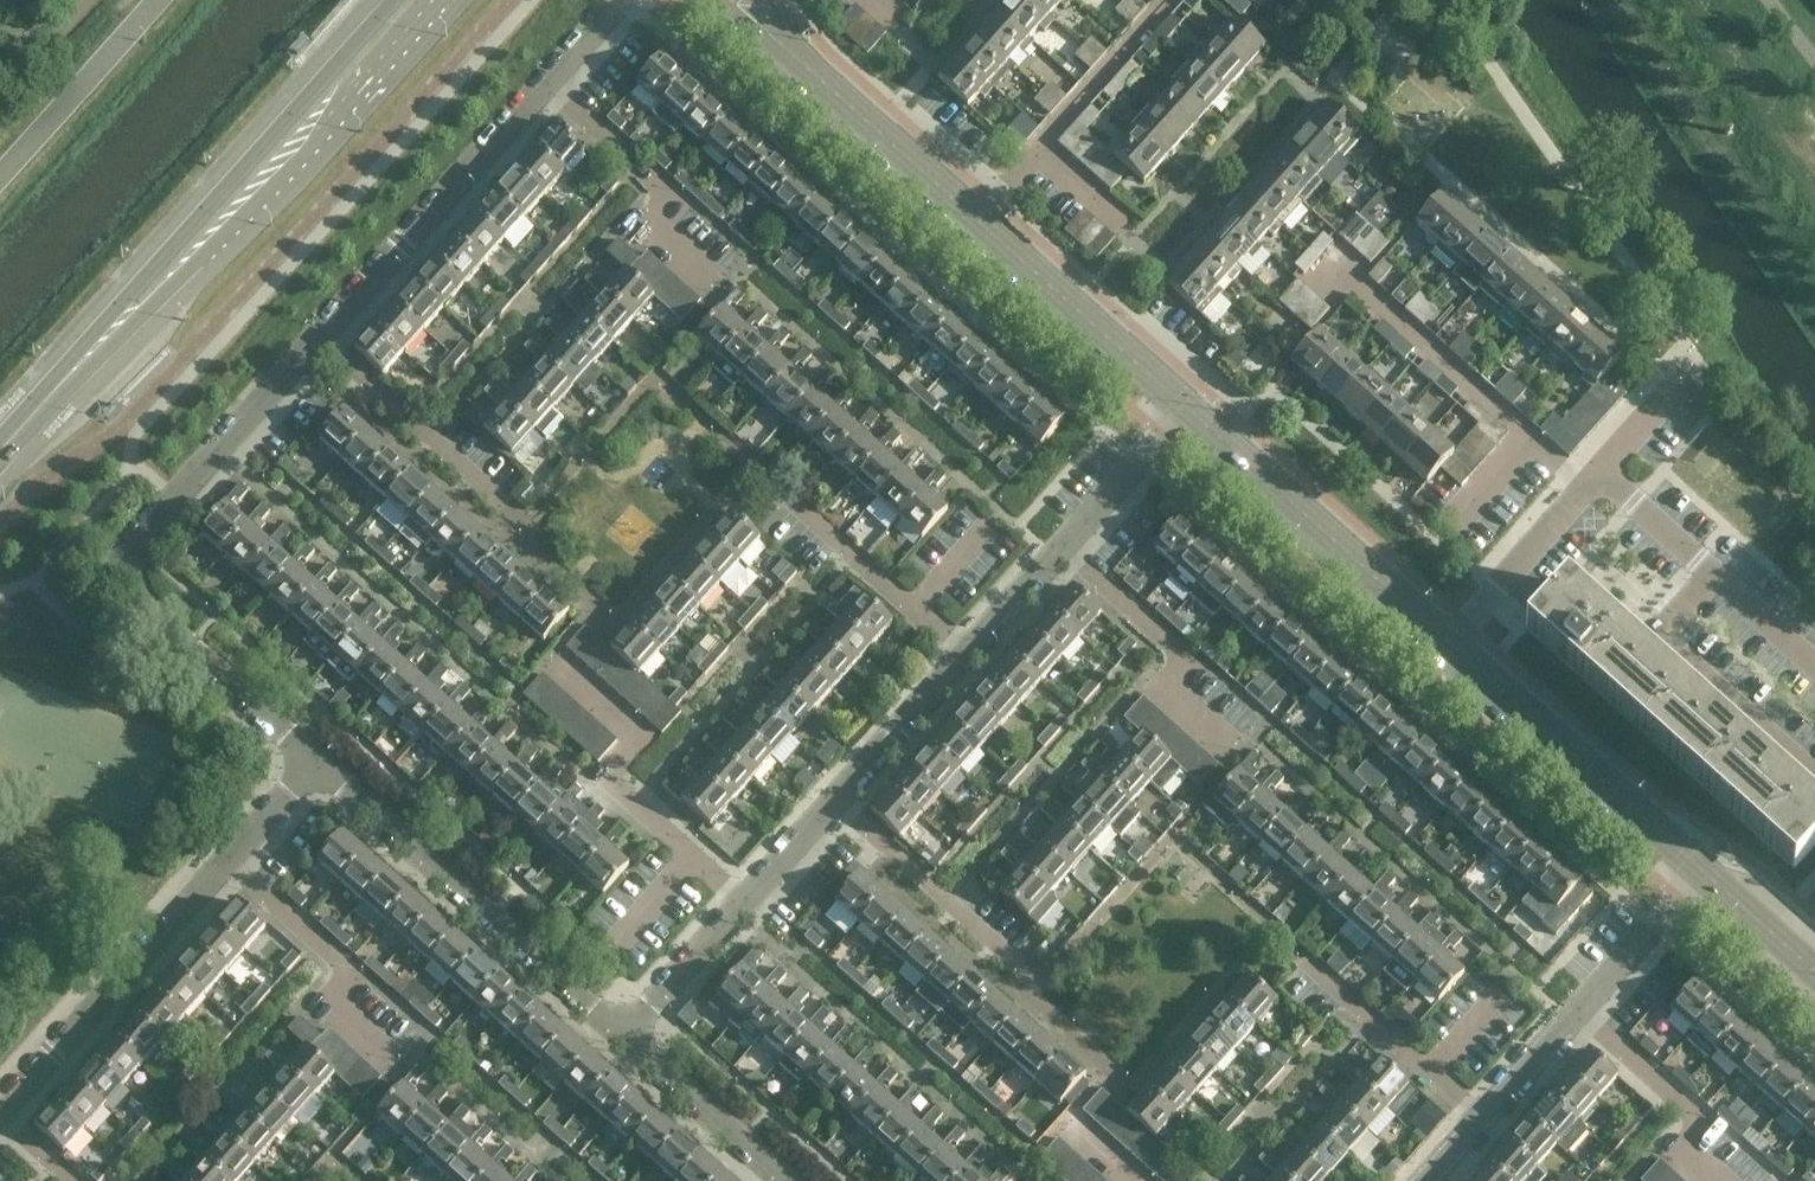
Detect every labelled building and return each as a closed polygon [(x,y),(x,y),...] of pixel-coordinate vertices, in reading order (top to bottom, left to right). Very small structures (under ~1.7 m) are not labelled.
[(1032,0),(1009,0),(1000,11),(1035,42),(1036,42),(1030,37),(1039,27),(1045,31),(1055,20),(1032,0)] [(1055,20),(1056,19),(1051,14),(1060,4),(1065,8),(1072,0),(1032,0),(1055,20)] [(1147,7),(1139,0),(1124,0),(1123,1),(1139,16),(1147,7)] [(1182,3),(1192,12),(1203,0),(1185,0),(1182,3)] [(1139,16),(1123,1),(1115,11),(1131,25),(1139,16)] [(836,24),(847,35),(866,13),(855,3),(836,24)] [(1035,42),(1000,11),(980,33),(1015,65),(1015,64),(1010,60),(1019,49),(1025,54),(1035,42)] [(847,35),(858,44),(876,22),(866,13),(847,35)] [(1180,24),(1171,16),(1158,31),(1167,39),(1180,24)] [(1219,28),(1210,38),(1246,69),(1266,47),(1236,20),(1225,32),(1219,28)] [(876,22),(858,44),(868,53),(887,32),(876,22)] [(1167,39),(1158,31),(1142,48),(1152,57),(1167,39)] [(1015,65),(980,33),(960,56),(995,87),(1015,65)] [(1099,60),(1107,52),(1091,37),(1083,46),(1099,60)] [(1199,50),(1190,60),(1226,92),(1246,69),(1210,38),(1209,39),(1214,44),(1205,55),(1199,50)] [(1099,60),(1083,46),(1074,55),(1090,70),(1099,60)] [(664,56),(638,85),(661,106),(687,77),(664,56)] [(960,56),(939,79),(969,106),(980,94),(985,98),(995,87),(960,56)] [(1141,69),(1131,60),(1117,75),(1127,84),(1141,69)] [(1226,92),(1190,60),(1189,62),(1180,72),(1171,83),(1206,114),(1226,92)] [(1127,84),(1117,75),(1102,92),(1112,101),(1127,84)] [(687,77),(661,106),(683,126),(709,97),(687,77)] [(1043,91),(1059,105),(1067,96),(1050,82),(1043,91)] [(1206,114),(1171,83),(1169,84),(1174,89),(1164,100),(1159,95),(1150,105),(1186,136),(1206,114)] [(1034,100),(1051,115),(1059,105),(1043,91),(1034,100)] [(709,97),(683,126),(706,146),(732,117),(709,97)] [(1329,104),(1329,105),(1309,127),(1344,158),(1364,135),(1329,104)] [(1091,105),(1078,120),(1087,128),(1100,114),(1091,105)] [(1186,136),(1150,105),(1149,106),(1140,117),(1131,127),(1166,159),(1186,136)] [(607,118),(620,130),(626,123),(613,111),(607,118)] [(732,117),(706,146),(728,166),(754,137),(732,117)] [(1058,143),(1069,152),(1089,129),(1087,128),(1078,120),(1058,143)] [(556,125),(536,148),(565,174),(585,151),(556,125)] [(1002,136),(1018,151),(1026,142),(1010,127),(1002,136)] [(1166,159),(1131,127),(1129,129),(1134,134),(1125,144),(1120,140),(1111,150),(1120,158),(1131,167),(1130,168),(1145,182),(1166,159)] [(1344,158),(1309,127),(1289,149),(1324,180),(1325,179),(1319,174),(1329,164),(1334,168),(1344,158)] [(1089,129),(1069,152),(1079,161),(1099,139),(1089,129)] [(754,137),(728,166),(750,186),(776,157),(754,137)] [(1099,139),(1079,161),(1090,171),(1109,148),(1099,139)] [(653,160),(659,153),(645,140),(639,147),(653,160)] [(536,148),(516,170),(545,196),(565,174),(536,148)] [(1109,148),(1090,171),(1100,180),(1120,158),(1111,150),(1109,148)] [(1324,180),(1289,149),(1269,171),(1304,203),(1324,180)] [(653,160),(665,171),(672,164),(659,153),(653,160)] [(776,157),(750,186),(773,206),(799,177),(776,157)] [(1120,158),(1100,180),(1111,189),(1130,168),(1131,167),(1120,158)] [(516,170),(496,192),(525,219),(545,196),(516,170)] [(1304,203),(1269,171),(1248,194),(1283,225),(1304,203)] [(698,200),(704,193),(682,173),(675,179),(684,187),(698,200)] [(608,195),(620,182),(613,175),(601,189),(608,195)] [(799,177),(773,206),(795,226),(821,197),(799,177)] [(496,192),(475,215),(505,241),(525,219),(496,192)] [(698,200),(710,211),(720,220),(726,213),(716,204),(704,193),(698,200)] [(1467,213),(1444,193),(1417,222),(1430,234),(1425,239),(1435,248),(1467,213)] [(1283,225),(1248,194),(1228,216),(1263,247),(1265,246),(1259,241),(1269,231),(1274,236),(1283,225)] [(821,197),(795,226),(817,246),(843,217),(821,197)] [(579,227),(591,214),(584,208),(572,221),(579,227)] [(1341,219),(1348,225),(1340,234),(1351,244),(1369,223),(1358,213),(1357,214),(1350,208),(1341,219)] [(1066,231),(1076,240),(1095,219),(1084,209),(1066,231)] [(1458,268),(1489,233),(1467,213),(1435,248),(1437,250),(1447,259),(1458,268)] [(475,215),(455,237),(484,263),(505,241),(475,215)] [(1263,247),(1228,216),(1208,238),(1243,270),(1244,269),(1239,264),(1249,253),(1254,258),(1263,247)] [(843,217),(817,246),(840,266),(866,237),(843,217)] [(1095,219),(1076,240),(1087,249),(1105,228),(1095,219)] [(579,227),(572,221),(560,234),(567,240),(579,227)] [(742,240),(749,233),(735,221),(728,227),(742,240)] [(1369,223),(1351,244),(1361,253),(1380,232),(1369,223)] [(1105,228),(1087,249),(1098,259),(1116,238),(1105,228)] [(1333,241),(1323,232),(1309,248),(1319,257),(1333,241)] [(1380,232),(1361,253),(1372,262),(1390,241),(1380,232)] [(742,240),(755,251),(761,244),(749,233),(742,240)] [(1512,254),(1489,233),(1458,268),(1459,270),(1464,264),(1474,273),(1469,278),(1480,288),(1512,254)] [(455,237),(435,260),(464,286),(484,263),(455,237)] [(866,237),(840,266),(862,286),(888,257),(866,237)] [(1243,270),(1208,238),(1188,261),(1223,292),(1219,287),(1229,276),(1234,280),(1243,270)] [(619,240),(618,241),(607,253),(626,270),(629,273),(641,260),(619,240)] [(1319,257),(1309,248),(1295,263),(1305,272),(1319,257)] [(539,271),(551,258),(544,252),(532,265),(539,271)] [(648,252),(641,260),(629,273),(640,283),(659,262),(648,252)] [(1534,274),(1512,254),(1480,288),(1492,299),(1503,309),(1534,274)] [(888,257),(862,286),(884,306),(910,277),(888,257)] [(435,260),(415,282),(444,308),(464,286),(435,260)] [(1383,260),(1382,261),(1368,276),(1377,285),(1392,269),(1383,260)] [(787,280),(793,273),(779,261),(773,267),(787,280)] [(1223,292),(1188,261),(1167,284),(1169,285),(1197,311),(1202,315),(1211,323),(1215,323),(1228,309),(1228,304),(1220,296),(1223,292)] [(659,262),(640,283),(651,293),(669,272),(659,262)] [(539,271),(532,265),(521,278),(528,284),(539,271)] [(640,283),(629,273),(626,270),(605,293),(634,319),(655,296),(651,293),(640,283)] [(651,293),(655,296),(661,302),(680,281),(669,272),(651,293)] [(585,281),(592,287),(599,280),(592,273),(585,281)] [(799,291),(800,291),(806,284),(793,273),(787,280),(799,291)] [(1556,294),(1534,274),(1503,309),(1504,309),(1508,304),(1519,314),(1514,319),(1525,329),(1556,294)] [(910,277),(884,306),(906,326),(933,297),(910,277)] [(1299,279),(1280,301),(1291,311),(1309,289),(1299,279)] [(691,291),(680,281),(661,302),(672,312),(691,291)] [(415,282),(395,304),(424,330),(444,308),(415,282)] [(1291,311),(1301,320),(1320,299),(1309,289),(1291,311)] [(737,290),(731,297),(739,304),(745,297),(737,290)] [(691,291),(672,312),(682,321),(701,300),(691,291)] [(634,319),(605,293),(585,316),(614,342),(634,319)] [(1414,318),(1428,301),(1419,293),(1404,309),(1414,318)] [(1360,318),(1369,309),(1352,294),(1343,303),(1360,318)] [(1579,314),(1556,294),(1525,329),(1526,330),(1531,325),(1542,334),(1537,339),(1547,349),(1579,314)] [(565,303),(572,310),(579,302),(572,296),(565,303)] [(492,310),(499,316),(510,303),(504,297),(492,310)] [(933,297),(906,326),(929,346),(955,317),(933,297)] [(1331,309),(1320,299),(1301,320),(1311,329),(1331,309)] [(831,320),(837,313),(824,301),(818,308),(831,320)] [(1414,318),(1422,326),(1437,309),(1428,301),(1414,318)] [(395,304),(375,327),(404,353),(424,330),(395,304)] [(746,330),(723,309),(697,337),(720,358),(746,330)] [(480,323),(487,330),(499,316),(492,310),(480,323)] [(759,310),(753,317),(761,324),(767,317),(759,310)] [(831,320),(844,331),(850,324),(837,313),(831,320)] [(1601,334),(1579,314),(1547,349),(1549,350),(1553,345),(1563,354),(1559,359),(1570,369),(1601,334)] [(614,342),(585,316),(565,338),(593,364),(614,342)] [(955,317),(929,346),(951,366),(977,337),(955,317)] [(545,326),(552,332),(559,324),(552,318),(545,326)] [(1390,345),(1398,335),(1381,320),(1373,330),(1390,345)] [(1335,336),(1324,326),(1293,361),(1316,382),(1347,347),(1346,346),(1342,351),(1331,341),(1335,336)] [(404,353),(375,327),(354,350),(384,376),(404,353)] [(768,350),(746,330),(720,358),(743,378),(768,350)] [(783,344),(789,337),(782,330),(775,337),(783,344)] [(1458,358),(1473,342),(1464,333),(1449,349),(1458,358)] [(1624,355),(1601,334),(1570,369),(1582,379),(1592,389),(1593,390),(1597,386),(1606,375),(1624,355)] [(1405,359),(1414,349),(1398,335),(1390,345),(1405,359)] [(977,337),(951,366),(973,386),(999,357),(977,337)] [(593,364),(565,338),(544,361),(573,387),(593,364)] [(524,348),(531,355),(538,347),(531,341),(524,348)] [(876,360),(882,353),(869,341),(863,348),(876,360)] [(452,355),(459,361),(470,348),(464,342),(452,355)] [(1458,358),(1467,366),(1482,349),(1473,342),(1458,358)] [(1358,357),(1347,347),(1316,382),(1338,402),(1369,367),(1369,366),(1364,371),(1353,361),(1358,357)] [(791,370),(768,350),(743,378),(765,398),(791,370)] [(805,364),(812,357),(804,350),(797,357),(805,364)] [(1238,370),(1248,359),(1240,351),(1229,362),(1238,370)] [(889,371),(889,370),(895,364),(882,353),(876,360),(889,371)] [(440,368),(447,374),(459,361),(452,355),(440,368)] [(999,357),(973,386),(996,406),(1022,377),(999,357)] [(1435,385),(1443,376),(1426,360),(1418,370),(1435,385)] [(573,387),(544,361),(524,383),(557,412),(558,411),(554,408),(573,387)] [(504,371),(511,377),(518,369),(511,363),(504,371)] [(1375,381),(1380,376),(1369,367),(1338,402),(1361,422),(1392,387),(1391,386),(1386,391),(1375,381)] [(813,390),(791,370),(765,398),(788,418),(813,390)] [(826,370),(820,377),(827,384),(834,377),(826,370)] [(1503,398),(1518,382),(1508,374),(1494,390),(1503,398)] [(1627,394),(1606,375),(1597,386),(1617,404),(1627,394)] [(1450,398),(1458,389),(1443,376),(1435,385),(1450,398)] [(1022,377),(996,406),(1018,426),(1044,397),(1022,377)] [(620,388),(627,394),(635,385),(628,379),(620,388)] [(920,400),(927,393),(913,381),(907,388),(920,400)] [(1503,398),(1512,406),(1526,390),(1518,382),(1503,398)] [(557,412),(524,383),(504,406),(536,435),(538,433),(545,440),(562,421),(555,414),(557,412)] [(484,393),(491,399),(498,391),(491,385),(484,393)] [(1617,404),(1597,386),(1593,390),(1592,389),(1586,395),(1608,415),(1617,404)] [(418,406),(430,393),(423,387),(411,400),(418,406)] [(1402,397),(1392,387),(1361,422),(1383,442),(1414,408),(1413,407),(1409,412),(1398,402),(1402,397)] [(848,389),(842,396),(850,403),(856,396),(848,389)] [(835,410),(813,390),(788,418),(810,438),(835,410)] [(933,411),(934,411),(940,404),(927,393),(920,400),(933,411)] [(1608,415),(1586,395),(1576,406),(1598,426),(1608,415)] [(1044,397),(1018,426),(1041,447),(1067,417),(1044,397)] [(1488,415),(1487,415),(1472,401),(1463,410),(1479,425),(1500,445),(1509,434),(1488,415)] [(536,435),(504,406),(483,429),(512,455),(531,433),(535,437),(536,435)] [(1598,426),(1576,406),(1567,417),(1588,436),(1598,426)] [(464,415),(471,421),(478,413),(471,407),(464,415)] [(1414,408),(1383,442),(1405,462),(1421,445),(1436,428),(1435,426),(1430,431),(1420,422),(1425,417),(1414,408)] [(858,430),(835,410),(810,438),(832,459),(858,430)] [(871,410),(865,417),(873,424),(879,417),(871,410)] [(368,432),(345,411),(319,440),(342,461),(368,432)] [(1557,428),(1563,422),(1554,414),(1539,430),(1548,438),(1570,457),(1579,447),(1557,428)] [(1588,436),(1567,417),(1563,422),(1557,428),(1579,447),(1588,436)] [(965,440),(971,433),(958,421),(952,428),(965,440)] [(1500,445),(1479,425),(1469,436),(1490,456),(1500,445)] [(1436,428),(1421,445),(1405,462),(1428,483),(1442,468),(1451,458),(1455,453),(1454,452),(1443,441),(1447,437),(1436,428)] [(880,450),(858,430),(832,459),(855,479),(880,450)] [(893,430),(887,437),(895,444),(901,437),(893,430)] [(368,432),(342,461),(365,481),(391,452),(368,432)] [(965,440),(978,451),(984,444),(971,433),(965,440)] [(1490,456),(1469,436),(1459,447),(1480,466),(1490,456)] [(1480,466),(1459,447),(1454,452),(1455,453),(1451,458),(1471,476),(1480,466)] [(902,470),(880,450),(855,479),(877,499),(902,470)] [(915,450),(909,457),(917,464),(923,457),(915,450)] [(391,452),(365,481),(387,501),(413,472),(391,452)] [(1471,476),(1451,458),(1442,468),(1462,487),(1471,476)] [(1010,480),(1016,473),(1003,461),(997,468),(1010,480)] [(288,474),(302,486),(308,479),(295,467),(288,474)] [(925,490),(902,470),(877,499),(899,519),(925,490)] [(938,470),(931,477),(939,484),(945,477),(938,470)] [(413,472),(387,501),(409,521),(435,492),(413,472)] [(241,486),(232,495),(240,503),(249,493),(241,486)] [(948,511),(925,490),(899,519),(922,540),(948,511)] [(435,492),(409,521),(431,540),(457,512),(435,492)] [(334,515),(340,508),(327,496),(321,503),(334,515)] [(249,525),(226,505),(201,533),(224,554),(249,525)] [(263,506),(254,515),(262,522),(271,513),(263,506)] [(334,515),(347,527),(353,520),(340,508),(334,515)] [(457,512),(431,540),(453,560),(479,531),(457,512)] [(731,513),(710,536),(739,562),(760,539),(731,513)] [(1180,518),(1154,548),(1177,569),(1203,539),(1180,518)] [(272,546),(249,525),(224,554),(246,574),(272,546)] [(285,526),(277,535),(284,542),(293,533),(285,526)] [(479,531),(453,560),(476,580),(502,551),(479,531)] [(378,555),(384,548),(371,536),(365,543),(378,555)] [(710,536),(690,559),(719,584),(739,562),(710,536)] [(1226,559),(1203,539),(1177,569),(1199,588),(1226,559)] [(294,566),(272,546),(246,574),(268,594),(294,566)] [(307,546),(299,555),(307,562),(315,553),(307,546)] [(378,555),(391,567),(397,560),(384,548),(378,555)] [(502,551),(476,580),(498,600),(524,571),(502,551)] [(690,559),(671,581),(699,607),(719,584),(690,559)] [(1248,579),(1226,559),(1199,588),(1222,608),(1248,579)] [(329,565),(321,575),(329,582),(337,572),(329,565)] [(316,586),(294,566),(268,594),(290,614),(316,586)] [(797,573),(790,566),(778,580),(785,586),(797,573)] [(524,571),(498,600),(520,620),(546,591),(524,571)] [(1136,593),(1137,593),(1143,587),(1129,575),(1123,582),(1136,593)] [(422,594),(429,588),(417,577),(410,584),(422,594)] [(1270,599),(1248,579),(1222,608),(1244,628),(1270,599)] [(671,581),(651,603),(679,629),(699,607),(671,581)] [(1526,630),(1794,870),(1814,846),(1814,806),(1567,584),(1526,630)] [(352,585),(343,595),(351,602),(360,592),(352,585)] [(339,606),(316,586),(290,614),(313,634),(339,606)] [(422,594),(436,607),(443,600),(429,588),(422,594)] [(852,588),(836,606),(829,600),(822,608),(840,623),(842,621),(871,646),(892,623),(852,588)] [(1073,588),(1052,611),(1081,637),(1102,614),(1073,588)] [(546,591),(520,620),(543,641),(569,612),(546,591)] [(756,618),(768,605),(761,598),(749,611),(756,618)] [(1292,619),(1270,599),(1244,628),(1266,648),(1292,619)] [(651,603),(631,625),(660,651),(679,629),(651,603)] [(1169,622),(1175,616),(1162,604),(1155,611),(1169,622)] [(374,605),(365,615),(373,622),(382,612),(374,605)] [(360,626),(339,606),(313,634),(335,654),(360,626)] [(756,618),(749,611),(737,624),(744,631),(756,618)] [(1052,611),(1032,633),(1061,659),(1081,637),(1052,611)] [(467,634),(473,627),(461,616),(455,623),(467,634)] [(1169,622),(1182,634),(1188,627),(1175,616),(1169,622)] [(1315,639),(1292,619),(1266,648),(1289,668),(1315,639)] [(803,629),(810,635),(817,628),(810,621),(803,629)] [(840,623),(822,643),(851,669),(871,646),(842,621),(840,623)] [(660,651),(631,625),(610,648),(618,655),(629,665),(639,674),(660,651)] [(383,646),(360,626),(335,654),(357,674),(383,646)] [(397,626),(388,635),(396,642),(405,633),(397,626)] [(586,626),(566,648),(578,658),(597,636),(586,626)] [(467,634),(481,647),(487,640),(473,627),(467,634)] [(1032,633),(1012,655),(1041,681),(1061,659),(1032,633)] [(597,636),(578,658),(588,667),(608,646),(597,636)] [(1136,645),(1129,639),(1117,652),(1124,658),(1136,645)] [(1337,659),(1315,639),(1289,668),(1311,688),(1337,659)] [(716,662),(728,649),(721,643),(709,656),(716,662)] [(822,643),(802,665),(831,691),(851,669),(822,643)] [(1213,662),(1219,655),(1206,643),(1200,650),(1213,662)] [(783,651),(790,658),(797,650),(790,644),(783,651)] [(405,666),(383,646),(357,674),(379,694),(405,666)] [(419,646),(410,655),(418,662),(427,653),(419,646)] [(608,646),(588,667),(599,677),(618,655),(610,648),(608,646)] [(618,655),(599,677),(609,686),(629,665),(618,655)] [(1012,655),(992,678),(1021,703),(1041,681),(1012,655)] [(1226,674),(1226,673),(1232,667),(1219,655),(1213,662),(1226,674)] [(716,662),(709,656),(697,669),(704,675),(716,662)] [(506,657),(500,664),(513,676),(519,669),(506,657)] [(1359,679),(1337,659),(1311,688),(1333,708),(1359,679)] [(629,665),(609,686),(620,696),(639,674),(629,665)] [(802,665),(782,688),(811,713),(831,691),(802,665)] [(427,685),(405,666),(379,694),(402,714),(427,685)] [(441,666),(433,675),(440,682),(449,673),(441,666)] [(762,675),(769,681),(776,673),(769,667),(762,675)] [(1107,677),(1100,671),(1088,684),(1095,691),(1107,677)] [(650,684),(639,674),(620,696),(630,705),(650,684)] [(543,675),(524,696),(535,705),(554,684),(543,675)] [(992,678),(972,700),(1001,726),(1021,703),(992,678)] [(1381,699),(1359,679),(1333,708),(1355,728),(1381,699)] [(554,684),(535,705),(546,715),(564,694),(554,684)] [(650,684),(630,705),(641,715),(660,693),(650,684)] [(1088,684),(1077,697),(1084,703),(1095,691),(1088,684)] [(1258,703),(1264,696),(1251,684),(1245,691),(1258,703)] [(449,705),(427,685),(402,714),(424,734),(449,705)] [(463,686),(455,695),(463,702),(471,693),(463,686)] [(669,701),(671,703),(676,707),(687,694),(680,688),(669,701)] [(782,688),(762,710),(791,736),(811,713),(782,688)] [(742,697),(749,703),(756,695),(749,689),(742,697)] [(660,693),(641,715),(652,724),(671,703),(669,701),(660,693)] [(564,694),(546,715),(556,724),(575,703),(564,694)] [(1271,714),(1277,707),(1264,696),(1258,703),(1271,714)] [(1136,728),(1155,706),(1144,697),(1125,718),(1136,728)] [(1404,719),(1381,699),(1355,728),(1378,748),(1404,719)] [(972,700),(952,722),(981,748),(1001,726),(972,700)] [(575,703),(556,724),(567,734),(586,713),(575,703)] [(671,703),(652,724),(661,732),(680,711),(676,707),(671,703)] [(472,725),(449,705),(424,734),(446,754),(472,725)] [(486,705),(477,715),(485,722),(493,712),(486,705)] [(1166,716),(1155,706),(1136,728),(1142,734),(1146,737),(1166,716)] [(762,710),(742,732),(771,758),(791,736),(762,710)] [(722,719),(730,725),(737,718),(729,711),(722,719)] [(586,713),(567,734),(577,743),(596,722),(586,713)] [(1067,722),(1067,721),(1060,715),(1049,729),(1055,735),(1067,722)] [(1146,737),(1157,747),(1176,725),(1166,716),(1146,737)] [(1426,739),(1404,719),(1378,748),(1400,768),(1426,739)] [(596,722),(577,743),(588,753),(607,732),(596,722)] [(952,722),(932,745),(961,770),(981,748),(952,722)] [(1303,742),(1309,735),(1296,724),(1290,731),(1303,742)] [(494,745),(472,725),(446,754),(468,774),(494,745)] [(508,725),(499,735),(507,742),(516,732),(508,725)] [(1176,725),(1157,747),(1168,756),(1187,735),(1176,725)] [(1049,729),(1037,741),(1044,747),(1055,735),(1049,729)] [(607,732),(588,753),(598,762),(617,741),(607,732)] [(742,732),(722,755),(751,781),(771,758),(742,732)] [(703,741),(710,747),(717,740),(710,733),(703,741)] [(1157,747),(1146,737),(1142,734),(1122,756),(1151,783),(1161,792),(1182,769),(1178,766),(1168,756),(1157,747)] [(1187,735),(1168,756),(1178,766),(1197,744),(1187,735)] [(1303,742),(1316,754),(1322,747),(1309,735),(1303,742)] [(1101,744),(1108,750),(1115,742),(1108,736),(1101,744)] [(1448,759),(1426,739),(1400,768),(1423,788),(1448,759)] [(1197,744),(1178,766),(1182,769),(1189,775),(1208,754),(1197,744)] [(516,765),(494,745),(468,774),(491,793),(516,765)] [(932,745),(912,767),(941,793),(961,770),(932,745)] [(531,746),(522,756),(530,763),(539,753),(531,746)] [(1253,753),(1247,760),(1255,767),(1261,760),(1253,753)] [(1208,754),(1189,775),(1200,785),(1219,764),(1208,754)] [(722,755),(702,777),(731,803),(751,781),(722,755)] [(682,764),(690,770),(697,762),(689,756),(682,764)] [(1151,783),(1122,756),(1102,779),(1131,805),(1151,783)] [(1081,766),(1088,773),(1095,765),(1088,758),(1081,766)] [(1471,779),(1448,759),(1423,788),(1445,808),(1471,779)] [(1365,760),(1356,773),(1378,790),(1388,777),(1365,760)] [(1015,780),(1027,767),(1020,761),(1008,774),(1015,780)] [(1347,782),(1353,775),(1340,764),(1334,770),(1347,782)] [(538,785),(516,765),(491,793),(513,813),(538,785)] [(553,766),(544,775),(552,782),(561,773),(553,766)] [(912,767),(892,789),(921,815),(941,793),(912,767)] [(1263,792),(1240,772),(1214,801),(1237,821),(1263,792)] [(1276,773),(1270,780),(1277,787),(1284,780),(1276,773)] [(1008,774),(997,786),(1004,792),(1015,780),(1008,774)] [(1347,782),(1360,794),(1366,787),(1353,775),(1347,782)] [(731,803),(702,777),(682,800),(710,826),(731,803)] [(663,786),(670,792),(677,785),(670,778),(663,786)] [(1131,805),(1102,779),(1082,801),(1111,827),(1131,805)] [(1493,799),(1471,779),(1445,808),(1467,828),(1493,799)] [(1061,788),(1068,795),(1075,787),(1068,780),(1061,788)] [(560,805),(538,785),(513,813),(535,833),(560,805)] [(575,786),(567,795),(574,802),(583,793),(575,786)] [(921,815),(892,789),(872,812),(900,838),(921,815)] [(1263,792),(1237,821),(1260,841),(1285,812),(1263,792)] [(1298,793),(1292,800),(1300,807),(1306,800),(1298,793)] [(1515,819),(1493,799),(1467,828),(1489,848),(1515,819)] [(1111,827),(1082,801),(1061,823),(1091,849),(1111,827)] [(1047,818),(1054,810),(1048,803),(1040,811),(1047,818)] [(1392,822),(1398,815),(1385,804),(1379,811),(1392,822)] [(583,825),(560,805),(535,833),(557,853),(583,825)] [(975,824),(987,811),(980,805),(968,818),(975,824)] [(597,806),(589,815),(597,822),(605,813),(597,806)] [(1169,812),(1177,819),(1183,813),(1175,806),(1169,812)] [(1285,812),(1260,841),(1282,861),(1308,832),(1285,812)] [(1320,813),(1314,820),(1322,827),(1328,820),(1320,813)] [(1392,822),(1405,834),(1411,827),(1398,815),(1392,822)] [(968,818),(957,831),(964,837),(975,824),(968,818)] [(1537,839),(1515,819),(1489,848),(1512,868),(1537,839)] [(1091,849),(1061,823),(1041,846),(1071,872),(1091,849)] [(605,845),(583,825),(557,853),(579,873),(605,845)] [(619,842),(627,833),(620,826),(611,835),(619,842)] [(1027,840),(1035,832),(1028,826),(1020,833),(1027,840)] [(1308,832),(1282,861),(1304,881),(1330,852),(1308,832)] [(316,861),(317,862),(339,882),(365,853),(342,833),(316,861)] [(1343,833),(1336,840),(1344,847),(1350,840),(1343,833)] [(494,839),(487,846),(498,856),(504,849),(494,839)] [(1560,859),(1537,839),(1512,868),(1534,888),(1560,859)] [(1436,862),(1443,855),(1430,844),(1424,851),(1436,862)] [(629,867),(605,845),(579,873),(604,895),(629,867)] [(1071,872),(1041,846),(1021,868),(1051,894),(1071,872)] [(1000,856),(1007,862),(1015,854),(1008,848),(1000,856)] [(935,870),(946,856),(940,850),(928,863),(935,870)] [(1330,852),(1304,881),(1327,901),(1353,872),(1330,852)] [(388,873),(365,853),(339,882),(362,902),(388,873)] [(1365,853),(1358,860),(1366,867),(1373,860),(1365,853)] [(1436,862),(1450,874),(1456,867),(1443,855),(1436,862)] [(1583,880),(1560,859),(1534,888),(1558,909),(1580,884),(1583,880)] [(1051,894),(1021,868),(1001,891),(1030,917),(1051,894)] [(981,878),(987,884),(995,876),(988,870),(981,878)] [(1353,872),(1327,901),(1349,922),(1375,892),(1353,872)] [(388,873),(362,902),(384,922),(410,893),(388,873)] [(1388,873),(1382,880),(1389,887),(1396,880),(1388,873)] [(885,895),(862,874),(836,903),(859,924),(885,895)] [(1481,902),(1487,895),(1474,884),(1468,891),(1481,902)] [(1557,935),(1593,895),(1580,884),(1558,909),(1544,924),(1557,935)] [(288,895),(301,907),(307,900),(294,888),(288,895)] [(1375,892),(1349,922),(1371,941),(1397,912),(1375,892)] [(410,893),(384,922),(407,942),(432,914),(410,893)] [(1410,893),(1404,900),(1411,907),(1418,900),(1410,893)] [(885,895),(859,924),(882,944),(907,915),(885,895)] [(1481,902),(1494,914),(1500,907),(1487,895),(1481,902)] [(236,901),(215,924),(244,950),(265,927),(236,901)] [(1397,912),(1371,941),(1394,961),(1420,932),(1397,912)] [(1432,913),(1426,920),(1434,927),(1440,920),(1432,913)] [(432,914),(407,942),(429,963),(455,934),(432,914)] [(907,915),(882,944),(904,964),(929,935),(907,915)] [(332,935),(338,928),(326,917),(320,924),(332,935)] [(1295,935),(1303,926),(1298,922),(1291,922),(1287,927),(1295,935)] [(215,924),(195,946),(224,972),(244,950),(215,924)] [(1519,924),(1513,931),(1526,943),(1532,936),(1519,924)] [(332,935),(346,948),(353,941),(338,928),(332,935)] [(811,930),(805,937),(818,949),(824,942),(811,930)] [(1420,932),(1394,961),(1416,982),(1442,952),(1420,932)] [(1454,933),(1448,940),(1456,947),(1462,940),(1454,933)] [(455,934),(429,963),(451,983),(477,954),(455,934)] [(929,935),(904,964),(926,984),(952,955),(929,935)] [(195,946),(175,969),(204,995),(224,972),(195,946)] [(756,948),(750,955),(758,962),(764,955),(756,948)] [(288,972),(299,959),(293,952),(281,966),(288,972)] [(1465,973),(1442,952),(1416,982),(1439,1002),(1465,973)] [(477,954),(451,983),(474,1003),(500,974),(477,954)] [(952,955),(926,984),(949,1004),(974,975),(952,955)] [(377,975),(383,968),(371,957),(364,964),(377,975)] [(850,979),(857,971),(843,959),(837,966),(850,979)] [(377,975),(391,988),(397,980),(383,968),(377,975)] [(766,988),(743,968),(717,996),(740,1017),(766,988)] [(779,968),(773,975),(781,982),(787,975),(779,968)] [(175,969),(155,991),(184,1017),(204,995),(175,969)] [(850,979),(863,990),(869,983),(857,971),(850,979)] [(500,974),(474,1003),(496,1023),(522,994),(500,974)] [(974,975),(949,1004),(971,1024),(997,995),(974,975)] [(1381,975),(1373,999),(1391,1005),(1392,1002),(1401,1006),(1408,985),(1381,975)] [(1249,977),(1228,1000),(1257,1025),(1278,1002),(1249,977)] [(1720,1002),(1697,982),(1671,1010),(1694,1031),(1720,1002)] [(259,1003),(270,991),(264,985),(252,997),(259,1003)] [(788,1009),(766,988),(740,1017),(762,1037),(788,1009)] [(801,988),(795,995),(803,1002),(809,995),(801,988)] [(155,991),(135,1013),(164,1039),(184,1017),(155,991)] [(522,994),(496,1023),(519,1043),(545,1014),(522,994)] [(997,995),(971,1024),(993,1043),(1019,1015),(997,995)] [(259,1003),(252,997),(240,1011),(247,1017),(259,1003)] [(422,1016),(428,1008),(416,997),(409,1004),(422,1016)] [(895,1019),(901,1012),(887,999),(881,1006),(895,1019)] [(1228,1000),(1208,1022),(1237,1048),(1257,1025),(1228,1000)] [(1720,1002),(1694,1031),(1717,1051),(1742,1022),(1720,1002)] [(422,1016),(435,1028),(442,1021),(428,1008),(422,1016)] [(823,1008),(817,1015),(825,1022),(831,1015),(823,1008)] [(811,1029),(788,1009),(762,1037),(785,1057),(811,1029)] [(895,1019),(907,1030),(913,1023),(901,1012),(895,1019)] [(135,1013),(115,1036),(144,1062),(164,1039),(135,1013)] [(545,1014),(519,1043),(541,1063),(567,1034),(545,1014)] [(1019,1015),(993,1043),(1016,1063),(1041,1035),(1019,1015)] [(320,1037),(299,1018),(287,1031),(306,1048),(308,1050),(320,1037)] [(1208,1022),(1188,1044),(1217,1070),(1237,1048),(1208,1022)] [(1742,1022),(1717,1051),(1739,1071),(1765,1043),(1742,1022)] [(846,1028),(839,1035),(847,1042),(854,1035),(846,1028)] [(219,1048),(231,1035),(224,1029),(212,1042),(219,1048)] [(328,1029),(320,1037),(308,1050),(319,1060),(339,1038),(328,1029)] [(833,1049),(811,1029),(785,1057),(807,1077),(833,1049)] [(1301,1049),(1313,1036),(1306,1029),(1294,1043),(1301,1049)] [(567,1034),(541,1063),(564,1083),(589,1054),(567,1034)] [(1041,1035),(1016,1063),(1038,1084),(1064,1055),(1041,1035)] [(115,1036),(95,1058),(124,1084),(144,1062),(115,1036)] [(467,1056),(473,1049),(461,1037),(454,1045),(467,1056)] [(339,1038),(319,1060),(330,1069),(349,1048),(339,1038)] [(1640,1045),(1653,1057),(1659,1050),(1646,1038),(1640,1045)] [(939,1059),(946,1052),(932,1040),(926,1047),(939,1059)] [(219,1048),(212,1042),(200,1055),(207,1061),(219,1048)] [(1765,1043),(1739,1071),(1761,1091),(1787,1063),(1765,1043)] [(1188,1044),(1168,1066),(1197,1092),(1217,1070),(1188,1044)] [(319,1060),(308,1050),(306,1048),(285,1071),(314,1096),(334,1073),(330,1069),(319,1060)] [(349,1048),(330,1069),(334,1073),(340,1079),(360,1057),(349,1048)] [(868,1048),(862,1055),(870,1062),(876,1055),(868,1048)] [(467,1056),(481,1068),(487,1061),(473,1049),(467,1056)] [(855,1069),(833,1049),(807,1077),(829,1097),(855,1069)] [(265,1058),(272,1064),(279,1056),(272,1050),(265,1058)] [(1589,1050),(1568,1073),(1598,1099),(1618,1076),(1589,1050)] [(939,1059),(952,1070),(958,1063),(946,1052),(939,1059)] [(589,1054),(564,1083),(586,1103),(612,1074),(589,1054)] [(1064,1055),(1038,1084),(1061,1104),(1087,1076),(1064,1055)] [(360,1057),(340,1079),(351,1088),(370,1067),(360,1057)] [(95,1058),(75,1080),(104,1106),(124,1084),(95,1058)] [(1380,1060),(1360,1083),(1388,1109),(1409,1086),(1380,1060)] [(1266,1074),(1273,1080),(1284,1068),(1277,1062),(1266,1074)] [(1339,1071),(1346,1077),(1353,1069),(1346,1063),(1339,1071)] [(1787,1063),(1761,1091),(1784,1111),(1809,1083),(1787,1063)] [(1168,1066),(1148,1088),(1177,1114),(1197,1092),(1168,1066)] [(370,1067),(351,1088),(362,1099),(382,1077),(370,1067)] [(426,1074),(418,1067),(411,1074),(419,1081),(426,1074)] [(1685,1086),(1692,1079),(1678,1067),(1672,1074),(1685,1086)] [(890,1068),(874,1086),(877,1089),(852,1117),(874,1137),(900,1109),(882,1093),(898,1075),(890,1068)] [(874,1086),(855,1069),(829,1097),(852,1117),(877,1089),(874,1086)] [(314,1096),(285,1071),(265,1093),(294,1119),(314,1096)] [(245,1080),(253,1086),(260,1079),(252,1072),(245,1080)] [(509,1073),(505,1077),(499,1085),(511,1096),(518,1089),(521,1084),(509,1073)] [(1568,1073),(1548,1096),(1578,1122),(1598,1099),(1568,1073)] [(179,1093),(190,1081),(183,1074),(172,1087),(179,1093)] [(612,1074),(586,1103),(608,1123),(634,1094),(612,1074)] [(1254,1088),(1261,1094),(1273,1080),(1266,1074),(1254,1088)] [(1685,1086),(1698,1097),(1704,1090),(1692,1079),(1685,1086)] [(75,1080),(55,1102),(84,1128),(104,1106),(75,1080)] [(984,1099),(990,1092),(977,1080),(971,1087),(984,1099)] [(1388,1109),(1360,1083),(1339,1106),(1368,1131),(1388,1109)] [(1784,1111),(1806,1131),(1814,1121),(1814,1088),(1809,1083),(1784,1111)] [(426,1106),(403,1085),(377,1114),(400,1135),(426,1106)] [(1319,1093),(1326,1099),(1333,1091),(1326,1085),(1319,1093)] [(179,1093),(172,1087),(160,1100),(167,1107),(179,1093)] [(440,1087),(434,1094),(442,1101),(448,1094),(440,1087)] [(1177,1114),(1148,1088),(1127,1112),(1135,1118),(1145,1127),(1156,1137),(1177,1114)] [(531,1101),(518,1089),(511,1096),(525,1108),(531,1101)] [(913,1089),(907,1096),(915,1103),(921,1096),(913,1089)] [(1103,1089),(1083,1110),(1094,1120),(1113,1099),(1103,1089)] [(984,1099),(997,1110),(1003,1103),(990,1092),(984,1099)] [(294,1119),(265,1093),(245,1115),(274,1141),(294,1119)] [(226,1102),(233,1109),(240,1101),(233,1094),(226,1102)] [(634,1094),(608,1123),(631,1143),(657,1114),(634,1094)] [(1548,1096),(1528,1118),(1558,1144),(1578,1122),(1548,1096)] [(1113,1099),(1094,1120),(1105,1130),(1124,1109),(1113,1099)] [(1653,1108),(1646,1101),(1634,1114),(1641,1121),(1653,1108)] [(84,1128),(55,1102),(34,1126),(63,1152),(84,1128)] [(449,1126),(426,1106),(400,1135),(423,1155),(449,1126)] [(1233,1125),(1244,1112),(1237,1106),(1226,1119),(1233,1125)] [(1368,1131),(1339,1106),(1319,1128),(1348,1154),(1368,1131)] [(462,1107),(456,1114),(464,1121),(470,1114),(462,1107)] [(1299,1115),(1306,1122),(1313,1114),(1306,1107),(1299,1115)] [(1730,1125),(1736,1119),(1723,1107),(1717,1114),(1730,1125)] [(922,1129),(900,1109),(874,1137),(896,1157),(922,1129)] [(935,1109),(929,1116),(937,1123),(943,1116),(935,1109)] [(1124,1109),(1105,1130),(1115,1139),(1135,1118),(1127,1112),(1124,1109)] [(657,1114),(631,1143),(653,1163),(679,1134),(657,1114)] [(274,1141),(245,1115),(225,1138),(254,1163),(274,1141)] [(205,1125),(212,1132),(219,1124),(212,1117),(205,1125)] [(556,1136),(563,1129),(550,1118),(544,1125),(556,1136)] [(1135,1118),(1115,1139),(1126,1149),(1145,1127),(1135,1118)] [(1528,1118),(1508,1141),(1538,1166),(1558,1144),(1528,1118)] [(139,1138),(150,1125),(143,1119),(132,1131),(139,1138)] [(1233,1125),(1226,1119),(1214,1132),(1221,1138),(1233,1125)] [(1730,1125),(1743,1137),(1749,1130),(1736,1119),(1730,1125)] [(1016,1127),(1029,1139),(1035,1132),(1022,1120),(1016,1127)] [(1806,1131),(1814,1139),(1814,1121),(1806,1131)] [(471,1146),(449,1126),(423,1155),(445,1175),(471,1146)] [(484,1127),(478,1134),(486,1141),(492,1134),(484,1127)] [(1145,1127),(1126,1149),(1136,1158),(1156,1137),(1145,1127)] [(957,1128),(951,1136),(959,1143),(965,1136),(957,1128)] [(1348,1154),(1319,1128),(1299,1150),(1328,1176),(1348,1154)] [(556,1136),(570,1148),(576,1141),(563,1129),(556,1136)] [(944,1149),(922,1129),(896,1157),(919,1178),(944,1149)] [(1279,1138),(1286,1144),(1293,1137),(1286,1130),(1279,1138)] [(139,1138),(132,1131),(120,1145),(127,1151),(139,1138)] [(653,1163),(673,1180),(678,1180),(702,1155),(679,1134),(653,1163)] [(1612,1153),(1624,1140),(1617,1134),(1606,1147),(1612,1153)] [(1156,1137),(1136,1158),(1147,1168),(1166,1146),(1156,1137)] [(225,1138),(205,1160),(228,1180),(238,1180),(254,1163),(225,1138)] [(1060,1138),(1040,1159),(1051,1169),(1070,1147),(1060,1138)] [(185,1147),(192,1154),(199,1146),(192,1140),(185,1147)] [(1488,1163),(1509,1180),(1525,1180),(1538,1166),(1508,1141),(1488,1163)] [(471,1146),(445,1175),(452,1180),(480,1180),(493,1166),(471,1146)] [(1166,1146),(1147,1168),(1158,1177),(1177,1156),(1166,1146)] [(507,1147),(500,1154),(508,1161),(515,1154),(507,1147)] [(1070,1147),(1051,1169),(1061,1178),(1081,1157),(1070,1147)] [(1612,1153),(1606,1147),(1593,1160),(1600,1166),(1612,1153)] [(1774,1165),(1781,1158),(1768,1147),(1761,1154),(1774,1165)] [(980,1148),(973,1155),(981,1163),(988,1155),(980,1148)] [(944,1149),(919,1178),(922,1180),(956,1180),(967,1169),(944,1149)] [(1299,1150),(1279,1173),(1288,1180),(1323,1180),(1328,1176),(1299,1150)] [(1186,1164),(1188,1165),(1193,1170),(1204,1157),(1197,1151),(1186,1164)] [(1259,1160),(1266,1167),(1273,1159),(1266,1153),(1259,1160)] [(678,1180),(718,1180),(724,1175),(702,1155),(678,1180)] [(1158,1177),(1162,1180),(1173,1180),(1188,1165),(1186,1164),(1177,1156),(1158,1177)] [(602,1176),(608,1168),(596,1157),(589,1164),(602,1176)] [(1061,1178),(1064,1180),(1078,1180),(1091,1166),(1081,1157),(1061,1178)] [(1774,1165),(1787,1177),(1794,1170),(1781,1158),(1774,1165)] [(205,1160),(186,1180),(228,1180),(205,1160)] [(1672,1171),(1661,1161),(1643,1180),(1662,1180),(1672,1171)] [(165,1170),(172,1176),(179,1168),(172,1162),(165,1170)] [(1472,1180),(1509,1180),(1488,1163),(1472,1180)] [(110,1170),(103,1164),(91,1177),(95,1180),(100,1180),(110,1170)] [(1173,1180),(1194,1180),(1199,1175),(1193,1170),(1188,1165),(1173,1180)] [(493,1166),(480,1180),(510,1180),(493,1166)] [(1078,1180),(1097,1180),(1102,1176),(1091,1166),(1078,1180)] [(529,1167),(523,1174),(530,1180),(537,1174),(529,1167)] [(608,1180),(622,1180),(608,1168),(602,1176),(608,1180)] [(996,1175),(1002,1180),(1005,1180),(1010,1175),(1002,1168),(996,1175)] [(967,1169),(956,1180),(980,1180),(967,1169)] [(1662,1180),(1682,1180),(1672,1171),(1662,1180)] [(1279,1173),(1272,1180),(1288,1180),(1279,1173)]
